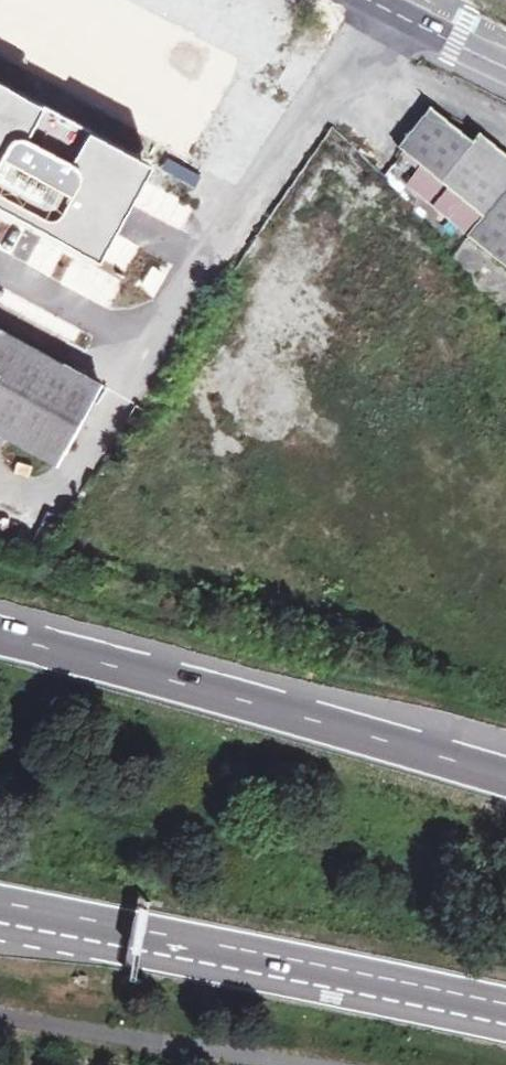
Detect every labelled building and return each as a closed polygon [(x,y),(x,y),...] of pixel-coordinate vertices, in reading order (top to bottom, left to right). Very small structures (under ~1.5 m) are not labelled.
[(288,35),(226,0),(0,0),(0,160),(171,249),(192,210),(173,199),(254,50),(273,60),(288,35)] [(494,126),(486,135),(442,98),(406,140),(493,213),(477,232),(505,256),(505,135),(494,126)] [(330,196),(335,192),(350,180),(374,210),(386,201),(399,217),(405,213),(425,238),(435,232),(367,145),(340,126),(308,173),(313,177),(310,182),(330,196)] [(343,199),(322,215),(333,231),(297,259),(345,321),(382,293),(353,258),(376,240),(343,199)] [(466,241),(453,256),(467,268),(480,253),(466,241)] [(67,460),(112,383),(0,320),(0,424),(67,460)]
